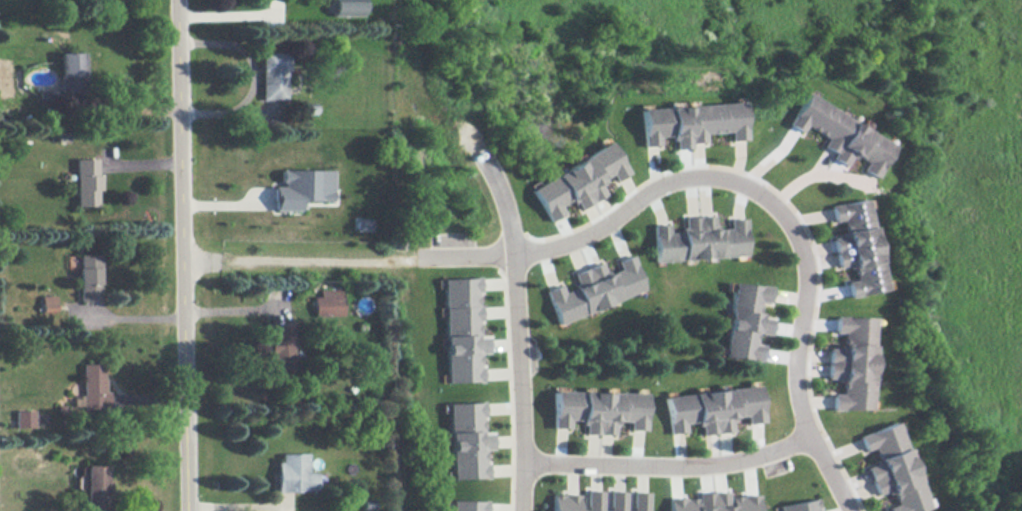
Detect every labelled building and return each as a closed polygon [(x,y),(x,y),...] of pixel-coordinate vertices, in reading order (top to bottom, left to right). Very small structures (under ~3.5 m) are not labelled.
[(330,0),(331,15),(360,15),(360,0),(338,0),(330,0)] [(86,89),(85,51),(58,51),(59,90),(86,89)] [(259,99),(285,99),(285,51),(259,51),(259,99)] [(893,143),(804,92),(786,124),(800,131),(804,125),(825,137),(821,145),(833,152),(830,157),(845,165),(852,154),(864,161),(860,168),(874,177),(893,143)] [(638,106),(640,145),(657,144),(656,135),(671,135),(671,148),(689,147),(689,142),(703,141),(702,132),(727,131),(728,139),(743,139),(741,101),(638,106)] [(527,186),(545,220),(560,212),(556,204),(569,198),(574,208),(603,193),(596,180),(608,173),(611,180),(625,173),(609,142),(527,186)] [(75,157),(76,205),(98,205),(97,157),(75,157)] [(331,200),(332,168),(280,167),(280,185),(274,185),(273,210),(299,210),(299,199),(331,200)] [(881,289),(865,198),(828,204),(830,221),(838,219),(841,236),(829,238),(834,267),(849,265),(851,278),(843,279),(846,296),(881,289)] [(747,255),(745,217),(728,218),(728,227),(715,228),(715,214),(682,216),(682,230),(668,231),(668,223),(652,224),(654,260),(747,255)] [(102,300),(100,253),(78,254),(80,301),(102,300)] [(644,292),(631,254),(615,260),(618,268),(605,273),(601,262),(571,272),(575,286),(562,291),(560,284),(545,289),(556,322),(644,292)] [(446,382),(481,381),(481,352),(488,352),(487,337),(479,337),(478,276),(444,277),(446,382)] [(725,356),(760,360),(762,345),(754,344),(755,333),(769,334),(771,316),(758,315),(759,301),(768,302),(769,285),(732,282),(725,356)] [(342,315),(342,288),(320,289),(320,295),(313,296),(314,316),(342,315)] [(55,295),(40,295),(41,311),(55,311),(55,295)] [(869,409),(869,316),(833,316),(833,332),(841,332),(841,346),(827,346),(826,379),(840,380),(840,393),(831,393),(831,409),(869,409)] [(268,324),(269,358),(292,358),(291,323),(268,324)] [(82,363),(83,397),(73,397),(73,405),(83,405),(83,410),(107,410),(105,362),(82,363)] [(665,395),(670,433),(686,431),(685,422),(699,421),(701,434),(733,430),(732,417),(745,415),(746,423),(762,421),(758,385),(665,395)] [(646,392),(553,390),(553,427),(569,427),(569,419),(583,419),(583,434),(615,434),(615,421),(629,421),(629,429),(646,430),(646,392)] [(448,402),(451,478),(486,477),(485,449),(492,449),(492,433),(484,433),(483,401),(448,402)] [(34,426),(34,409),(15,409),(15,427),(34,426)] [(893,421),(857,435),(863,450),(871,447),(876,460),(864,464),(876,495),(890,490),(895,504),(888,507),(889,510),(917,510),(926,508),(893,421)] [(315,472),(307,472),(307,452),(276,453),(277,491),(316,490),(315,472)] [(86,464),(85,509),(109,510),(110,464),(86,464)] [(650,491),(629,491),(629,490),(611,490),(610,510),(603,510),(604,490),(585,490),(585,509),(579,509),(579,494),(552,493),(551,510),(649,510),(650,491)] [(759,494),(729,495),(729,491),(699,492),(699,497),(670,498),(670,510),(759,510),(759,494)] [(780,510),(819,510),(816,497),(779,505),(780,510)] [(483,500),(449,499),(448,510),(483,510),(483,500)]
